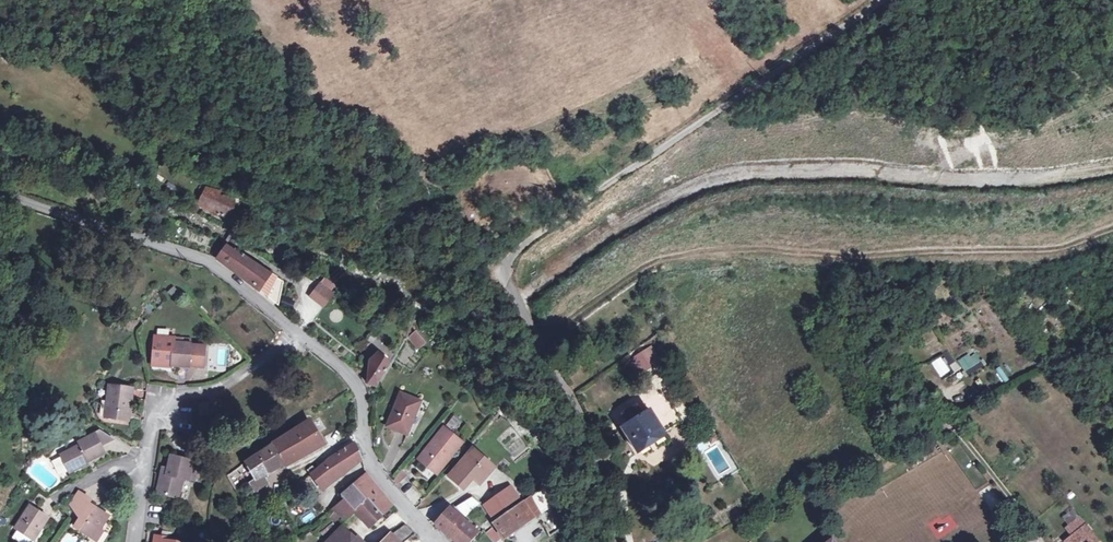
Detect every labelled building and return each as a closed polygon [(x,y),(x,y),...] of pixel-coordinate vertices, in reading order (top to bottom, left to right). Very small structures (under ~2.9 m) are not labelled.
[(230,198),(224,196),(217,194),(219,188),(204,184),(199,203),(211,207),(210,214),(232,223),(238,200),(230,198)] [(463,201),(463,207),(466,212),(472,214),(478,211),(480,206),(479,200),(474,196),(468,196),(463,201)] [(266,296),(278,306),(283,282),(267,271),(249,260),(226,247),(217,259),(234,271),(251,284),(256,287),(266,296)] [(321,286),(311,297),(324,307),(333,296),(321,286)] [(155,288),(147,295),(156,305),(164,298),(155,288)] [(415,329),(407,337),(417,349),(426,342),(415,329)] [(175,338),(155,337),(153,360),(172,362),(173,366),(189,367),(191,351),(191,344),(174,343),(175,338)] [(217,348),(216,364),(227,365),(228,348),(217,348)] [(405,363),(411,353),(403,348),(397,358),(405,363)] [(651,348),(646,351),(655,364),(659,361),(651,348)] [(958,359),(964,371),(982,362),(976,350),(958,359)] [(198,352),(191,351),(189,367),(189,369),(197,370),(198,352)] [(646,370),(655,364),(646,351),(637,356),(646,370)] [(368,384),(376,387),(383,375),(390,362),(379,353),(370,361),(368,384)] [(639,374),(646,370),(637,356),(631,361),(639,374)] [(942,358),(932,365),(943,380),(953,373),(942,358)] [(133,388),(110,386),(106,417),(126,419),(128,404),(131,404),(133,388)] [(663,434),(665,433),(662,429),(678,419),(661,391),(637,405),(636,403),(621,413),(623,416),(618,420),(623,426),(622,427),(637,451),(639,450),(643,451),(647,448),(648,444),(654,440),(658,441),(663,438),(663,434)] [(400,393),(387,426),(407,434),(420,401),(400,393)] [(335,409),(344,404),(340,396),(330,401),(335,409)] [(209,403),(199,405),(202,416),(211,414),(209,403)] [(294,426),(296,429),(308,422),(306,419),(294,426)] [(296,429),(272,445),(283,463),(321,441),(310,421),(308,422),(296,429)] [(444,428),(419,459),(437,474),(462,443),(444,428)] [(80,445),(61,455),(70,473),(89,463),(89,462),(105,453),(101,445),(113,439),(102,430),(96,434),(79,442),(80,445)] [(713,432),(707,437),(711,443),(717,439),(713,432)] [(510,446),(509,447),(513,454),(525,447),(516,433),(506,439),(510,446)] [(321,468),(312,476),(312,477),(321,489),(343,473),(351,466),(350,465),(362,457),(356,444),(354,444),(331,458),(320,467),(321,468)] [(283,463),(272,445),(247,462),(257,478),(250,482),(255,491),(268,483),(263,476),(283,463)] [(473,448),(468,454),(489,472),(494,466),(473,448)] [(468,454),(449,477),(463,489),(472,478),(479,484),(489,472),(468,454)] [(160,478),(157,493),(179,499),(183,479),(189,481),(189,479),(192,468),(193,462),(171,456),(168,468),(165,479),(160,478)] [(307,470),(311,475),(316,471),(312,466),(307,470)] [(197,470),(192,468),(189,479),(195,481),(197,470)] [(299,485),(311,475),(307,470),(304,469),(291,474),(299,485)] [(369,527),(382,515),(392,505),(366,474),(353,486),(341,496),(344,500),(354,510),(355,512),(364,522),(369,527)] [(502,494),(484,505),(493,520),(522,501),(522,502),(539,491),(528,476),(502,494)] [(522,502),(522,501),(493,520),(492,521),(503,537),(538,513),(540,516),(557,504),(548,485),(539,491),(522,502)] [(90,504),(92,500),(79,492),(71,505),(81,518),(75,527),(92,538),(97,529),(99,530),(108,516),(90,504)] [(355,512),(354,510),(344,500),(333,509),(335,510),(345,520),(355,512)] [(30,505),(15,528),(34,540),(49,518),(30,505)] [(450,508),(449,509),(436,524),(457,541),(467,541),(476,531),(450,508)] [(1090,532),(1090,531),(1079,518),(1065,529),(1071,536),(1064,541),(1065,541),(1098,541),(1090,532)] [(415,534),(405,525),(394,533),(393,532),(386,538),(383,541),(405,541),(415,534)] [(343,528),(329,541),(359,541),(343,528)] [(102,532),(99,530),(97,529),(92,538),(97,541),(102,532)]
